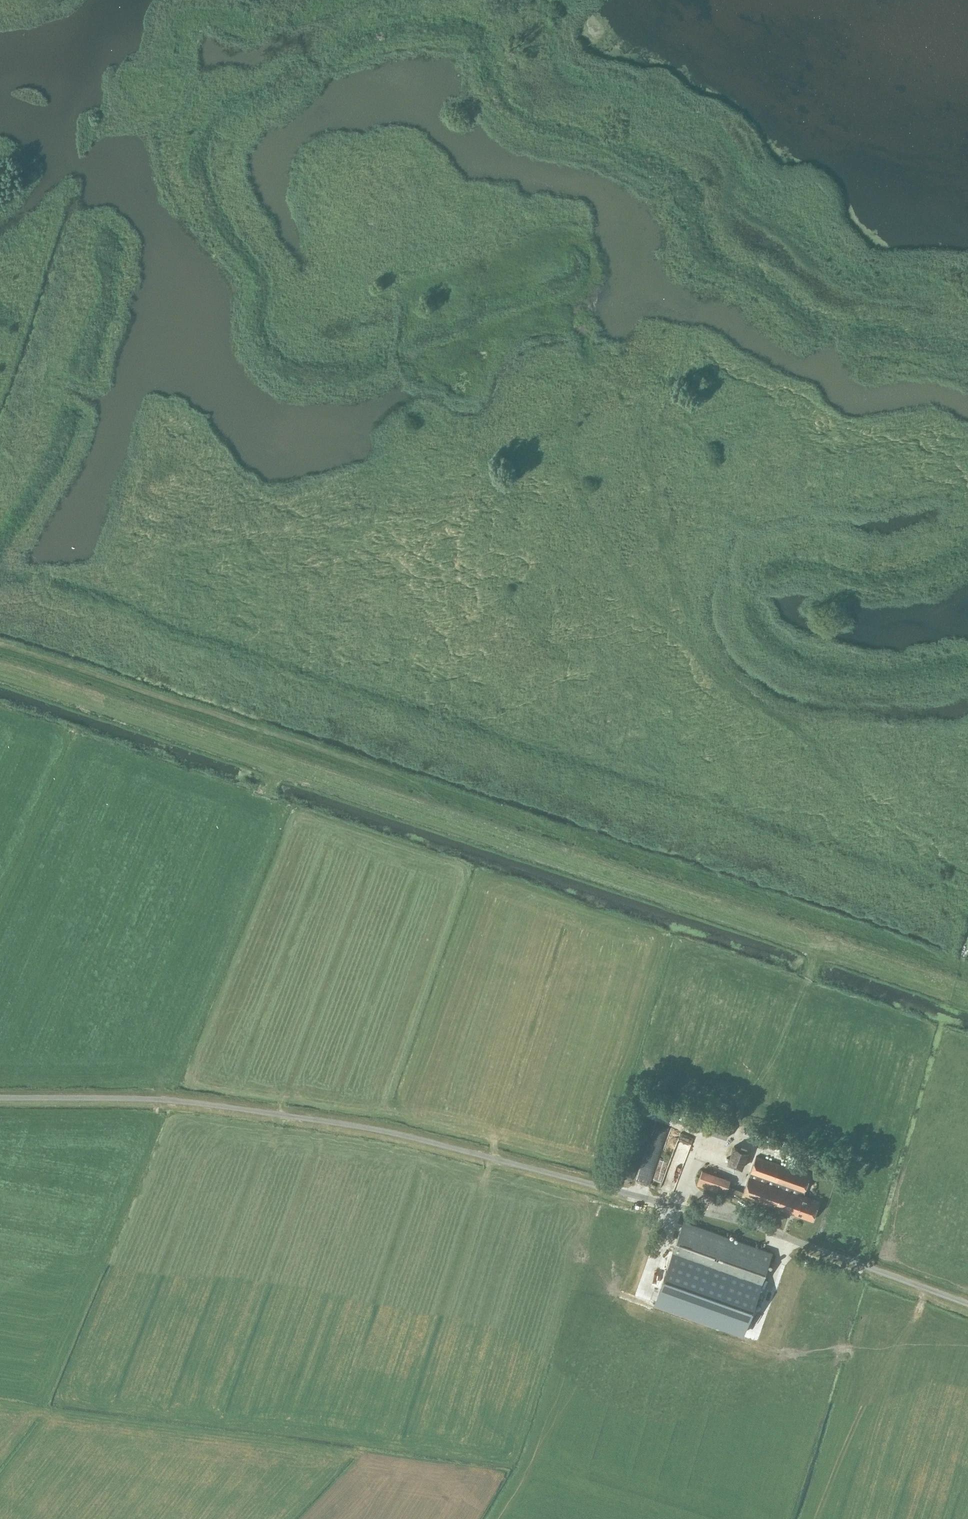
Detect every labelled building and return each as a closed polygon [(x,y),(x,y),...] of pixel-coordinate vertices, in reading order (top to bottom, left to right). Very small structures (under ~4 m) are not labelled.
[(695,1127),(726,1137),(731,1122),(700,1112),(695,1127)] [(652,1133),(659,1138),(662,1133),(656,1128),(652,1133)] [(747,1140),(756,1141),(757,1130),(748,1129),(747,1140)] [(678,1134),(674,1148),(686,1151),(690,1137),(678,1134)] [(733,1145),(727,1163),(742,1168),(749,1151),(733,1145)] [(759,1146),(756,1154),(793,1167),(796,1159),(759,1146)] [(703,1166),(697,1184),(726,1194),(727,1190),(741,1195),(741,1194),(812,1219),(818,1200),(803,1195),(810,1175),(756,1155),(743,1191),(729,1186),(731,1180),(726,1178),(727,1174),(703,1166)] [(772,1252),(684,1221),(655,1300),(743,1331),(772,1252)]
